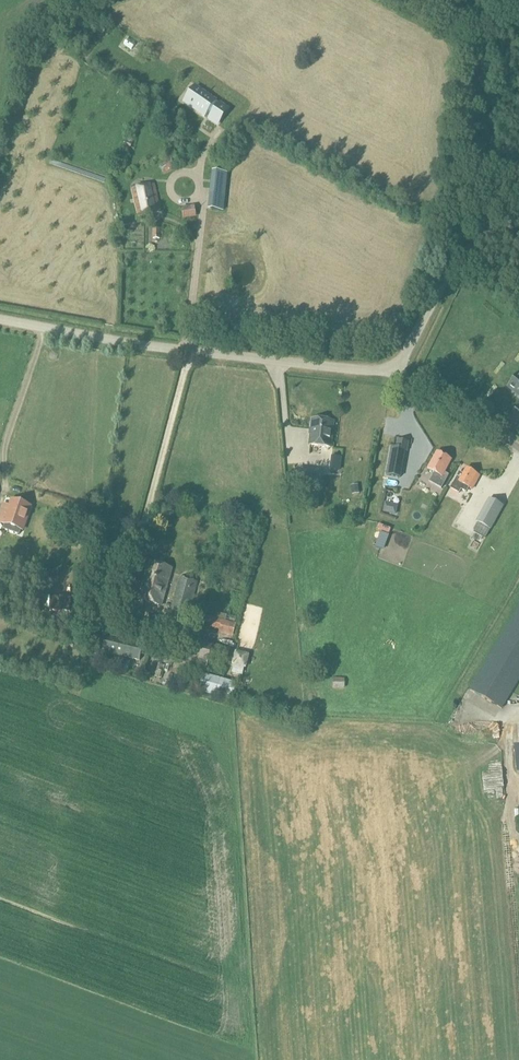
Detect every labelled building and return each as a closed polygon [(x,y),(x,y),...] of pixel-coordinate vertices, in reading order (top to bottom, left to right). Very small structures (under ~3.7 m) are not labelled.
[(197,88),(187,104),(217,125),(228,109),(197,88)] [(155,130),(159,123),(152,118),(147,124),(155,130)] [(177,155),(180,165),(189,162),(187,152),(177,155)] [(224,197),(227,174),(215,172),(212,195),(224,197)] [(153,184),(132,188),(138,217),(160,212),(153,184)] [(176,200),(190,200),(190,187),(176,187),(176,200)] [(182,218),(195,215),(193,209),(181,212),(182,218)] [(118,235),(130,234),(129,219),(117,220),(118,235)] [(153,228),(153,238),(162,239),(162,236),(160,236),(161,228),(153,228)] [(518,373),(508,387),(518,397),(518,373)] [(510,417),(518,424),(518,406),(510,417)] [(333,421),(312,419),(309,445),(330,447),(333,421)] [(400,477),(405,450),(407,450),(408,442),(398,440),(396,448),(391,447),(386,474),(400,477)] [(434,473),(429,482),(441,488),(448,475),(444,473),(451,461),(437,453),(427,469),(434,473)] [(331,456),(329,470),(340,471),(342,458),(331,456)] [(467,469),(464,474),(459,472),(450,488),(459,493),(461,490),(466,492),(468,488),(472,490),(480,476),(467,469)] [(358,485),(351,486),(352,495),(360,494),(358,485)] [(477,522),(490,529),(503,506),(490,498),(477,522)] [(2,503),(0,511),(0,524),(5,526),(3,531),(19,536),(21,531),(24,532),(32,506),(11,499),(9,506),(2,503)] [(396,514),(398,504),(384,501),(382,511),(396,514)] [(466,525),(470,516),(462,512),(457,521),(466,525)] [(161,608),(172,569),(149,562),(138,601),(161,608)] [(188,615),(198,583),(180,578),(171,610),(188,615)] [(50,595),(49,609),(69,612),(71,598),(50,595)] [(469,690),(502,709),(518,681),(518,606),(469,690)] [(236,624),(203,615),(201,626),(220,630),(219,633),(233,637),(236,624)] [(145,639),(116,632),(115,638),(125,640),(144,644),(145,639)] [(104,637),(101,651),(122,656),(125,641),(104,637)] [(187,640),(180,666),(193,669),(200,644),(187,640)] [(142,646),(125,641),(122,656),(139,660),(142,646)] [(211,645),(210,649),(209,654),(227,658),(229,649),(211,645)] [(247,656),(236,654),(232,672),(243,675),(247,656)] [(330,677),(331,687),(340,686),(340,677),(330,677)]
